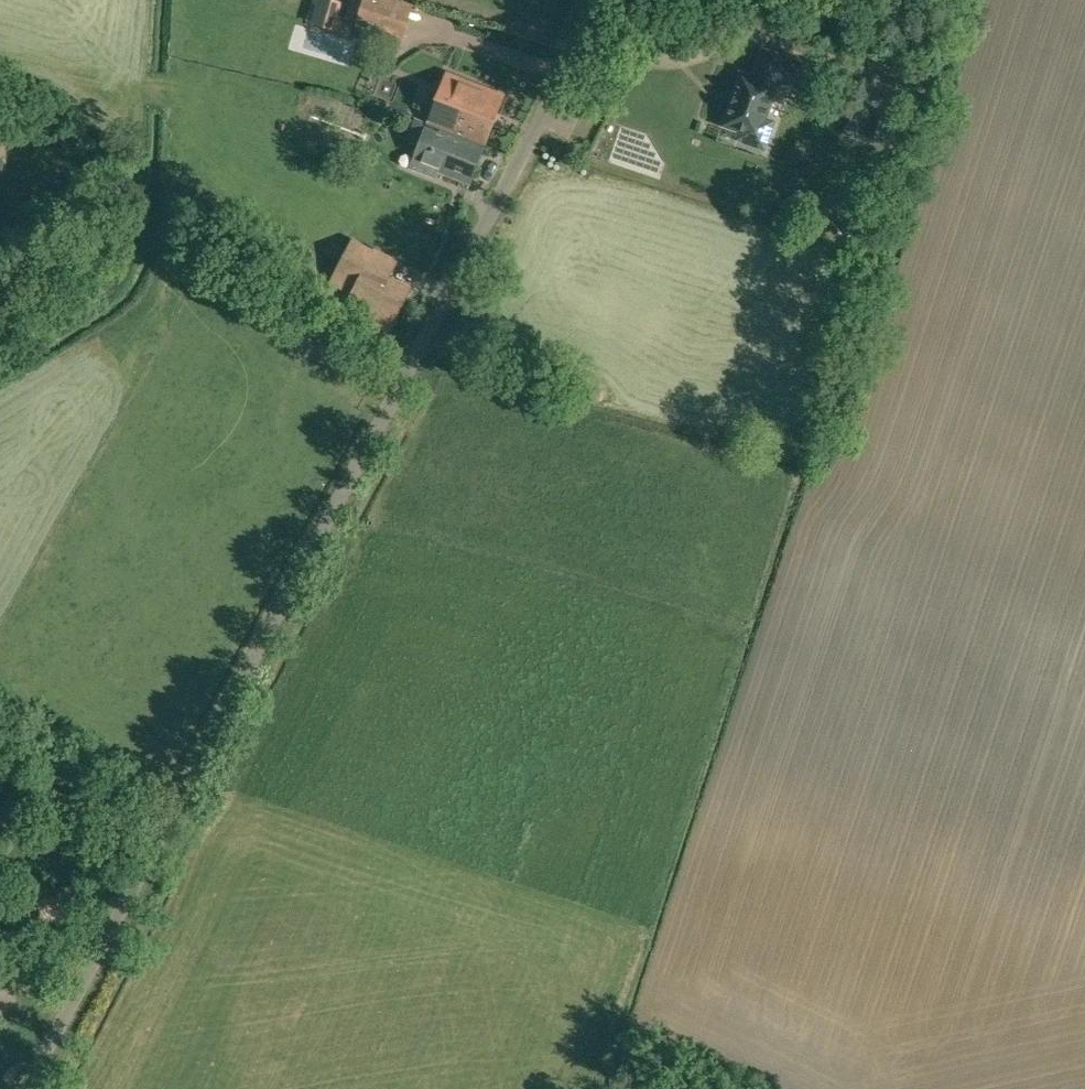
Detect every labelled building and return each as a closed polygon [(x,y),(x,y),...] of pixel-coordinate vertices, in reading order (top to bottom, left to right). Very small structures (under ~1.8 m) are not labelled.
[(335,0),(316,0),(310,21),(328,26),(336,0),(335,0)] [(396,0),(351,0),(345,21),(402,38),(412,5),(396,0)] [(807,65),(793,60),(763,49),(753,77),(741,72),(723,125),(740,131),(737,139),(764,148),(773,121),(765,119),(777,85),(778,81),(784,83),(799,88),(805,71),(807,65)] [(805,71),(799,88),(815,93),(821,77),(805,71)] [(428,122),(485,145),(504,95),(447,72),(428,122)] [(485,145),(428,122),(428,123),(416,118),(408,139),(419,144),(413,160),(471,182),(485,145)] [(349,245),(330,280),(352,291),(346,303),(381,322),(379,326),(387,330),(409,289),(366,266),(373,255),(358,247),(357,249),(349,245)] [(78,887),(40,893),(27,894),(31,921),(43,919),(46,936),(78,932),(75,911),(81,910),(78,887)]
